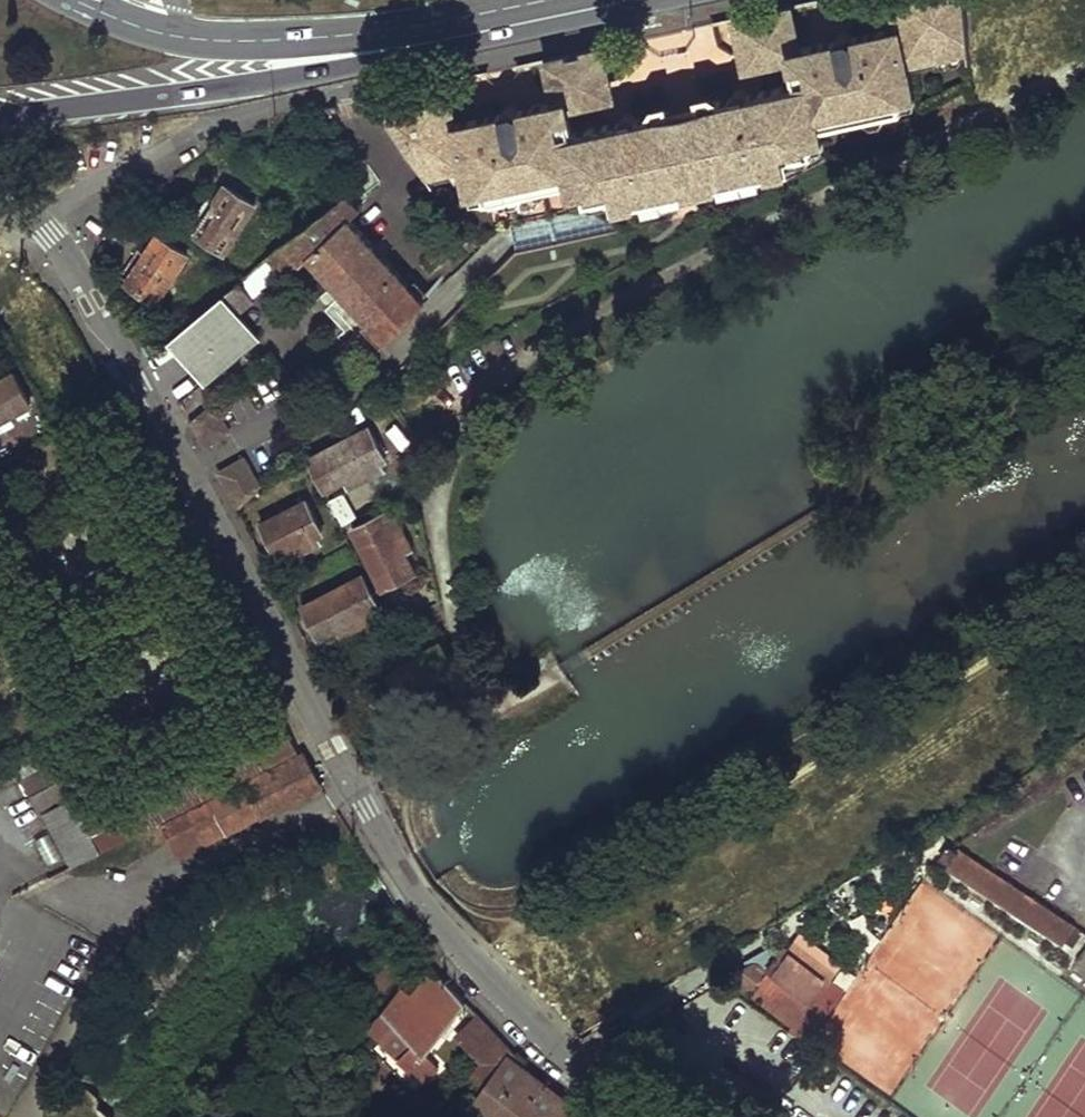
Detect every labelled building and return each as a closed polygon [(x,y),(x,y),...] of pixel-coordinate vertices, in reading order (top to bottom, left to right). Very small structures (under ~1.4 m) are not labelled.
[(698,102),(712,168),(715,179),(784,164),(782,153),(806,148),(804,136),(818,132),(815,116),(840,110),(841,115),(897,104),(895,93),(910,90),(904,58),(966,46),(961,0),(892,0),(897,25),(853,35),(852,32),(845,31),(838,32),(834,35),(834,39),(799,47),(788,49),(790,57),(795,81),(749,91),(748,88),(743,87),(735,88),(731,92),(732,95),(698,102)] [(761,11),(735,17),(744,56),(745,58),(746,61),(747,63),(748,63),(750,65),(753,65),(780,58),(776,42),(797,37),(790,5),(761,11)] [(788,49),(799,47),(797,37),(776,42),(780,58),(790,57),(788,49)] [(567,54),(546,58),(552,89),(575,84),(580,103),(600,99),(602,98),(606,97),(607,95),(608,92),(609,88),(601,47),(567,54)] [(456,121),(447,80),(441,81),(377,95),(426,165),(462,157),(466,180),(483,177),(485,187),(543,175),(542,169),(565,164),(569,183),(583,180),(586,191),(611,186),(614,201),(683,185),(681,175),(667,109),(639,115),(639,112),(634,111),(624,113),(619,117),(620,119),(573,129),(568,106),(566,98),(555,100),(520,108),(519,105),(513,103),(505,105),(500,110),(501,112),(456,121)] [(575,84),(552,89),(555,100),(566,98),(568,106),(579,103),(575,84)] [(698,102),(667,109),(681,175),(712,168),(698,102)] [(201,224),(197,233),(225,251),(256,203),(228,186),(218,202),(209,198),(194,220),(201,224)] [(286,245),(273,256),(288,275),(310,256),(368,323),(351,340),(368,361),(432,294),(417,278),(410,284),(351,218),(362,205),(351,191),(285,241),(286,245)] [(132,276),(128,283),(158,302),(188,255),(159,236),(148,252),(141,247),(125,271),(132,276)] [(224,297),(170,340),(206,383),(259,340),(224,297)] [(30,404),(14,375),(0,380),(0,419),(30,404)] [(438,379),(379,411),(394,440),(401,438),(405,444),(439,428),(436,422),(456,410),(438,379)] [(223,421),(213,403),(194,418),(202,432),(209,435),(221,428),(223,421)] [(310,455),(326,487),(347,477),(351,484),(382,468),(380,461),(385,457),(369,428),(310,455)] [(106,458),(104,461),(104,464),(105,467),(106,468),(109,469),(110,469),(113,468),(115,467),(116,465),(116,463),(116,461),(116,460),(113,457),(111,456),(108,457),(106,458)] [(229,472),(228,480),(242,505),(260,487),(250,467),(242,465),(229,472)] [(262,522),(277,555),(296,546),(299,553),(322,542),(319,533),(323,531),(305,500),(262,522)] [(333,509),(344,526),(358,518),(348,500),(333,509)] [(353,526),(384,586),(415,570),(405,551),(413,546),(397,514),(390,518),(386,511),(353,526)] [(304,603),(320,637),(339,628),(343,635),(377,616),(375,609),(380,606),(364,574),(304,603)] [(42,814),(69,866),(296,750),(287,733),(278,716),(81,816),(72,798),(42,814)] [(16,759),(26,777),(99,737),(88,719),(16,759)] [(99,737),(26,777),(42,806),(114,766),(99,737)] [(161,826),(178,859),(322,787),(305,754),(161,826)] [(940,861),(952,868),(949,870),(1063,943),(1066,942),(1074,947),(1084,931),(952,844),(940,861)] [(746,967),(732,986),(809,1042),(820,1027),(803,1017),(831,978),(776,940),(756,967),(746,967)] [(401,986),(383,1010),(423,1053),(465,1000),(432,964),(411,992),(401,986)] [(831,978),(803,1017),(820,1027),(846,989),(831,978)] [(510,1056),(512,1053),(514,1051),(478,1013),(454,1037),(480,1065),(473,1076),(485,1085),(466,1114),(470,1116),(571,1116),(578,1108),(510,1056)]
